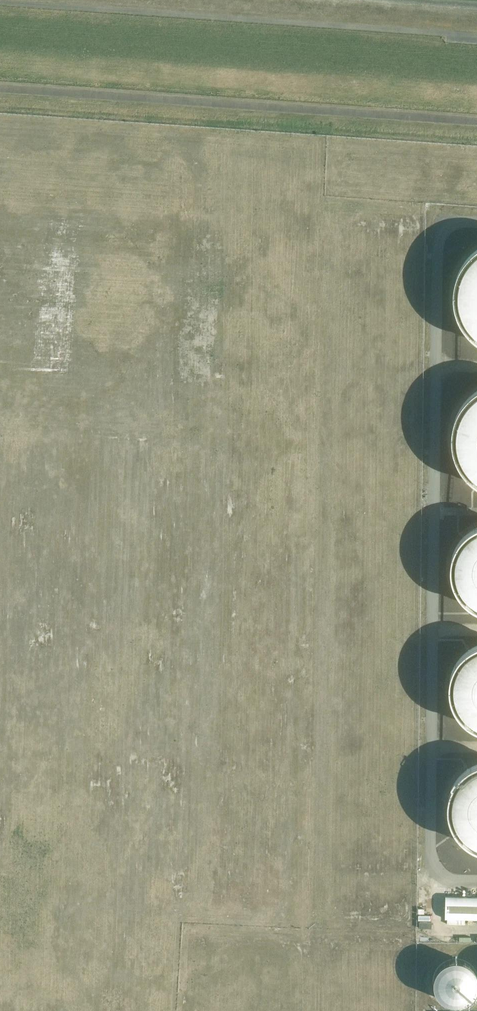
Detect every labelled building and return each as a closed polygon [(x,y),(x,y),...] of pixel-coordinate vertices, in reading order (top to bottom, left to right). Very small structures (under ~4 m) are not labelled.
[(471,256),(464,265),(458,275),(455,287),(455,298),(457,309),(460,319),(466,328),(474,336),(476,338),(476,251),(471,256)] [(476,391),(468,398),(461,407),(455,417),(452,429),(452,440),(454,451),(457,461),(463,470),(471,478),(476,482),(476,391)] [(471,531),(466,536),(460,542),(456,549),(452,557),(451,567),(452,576),(455,585),(459,593),(466,600),(473,605),(476,607),(476,529),(471,531)] [(471,649),(464,655),(457,662),(452,670),(450,678),(449,687),(450,694),(452,702),(455,709),(459,716),(466,721),(473,726),(476,727),(476,646),(471,649)] [(470,769),(463,775),(456,782),(451,790),(449,798),(448,807),(449,814),(451,822),(454,829),(458,836),(465,841),(472,846),(476,848),(476,766),(470,769)] [(445,894),(445,919),(476,919),(476,894),(445,894)] [(453,960),(449,961),(445,963),(441,965),(438,968),(435,971),(433,975),(432,979),(432,984),(433,988),(434,992),(436,996),(439,999),(442,1002),(446,1004),(450,1005),(454,1006),(459,1006),(463,1005),(467,1003),(470,1000),(473,997),(475,994),(476,990),(476,987),(476,979),(476,975),(474,971),(471,967),(467,964),(463,962),(458,961),(453,960)]
